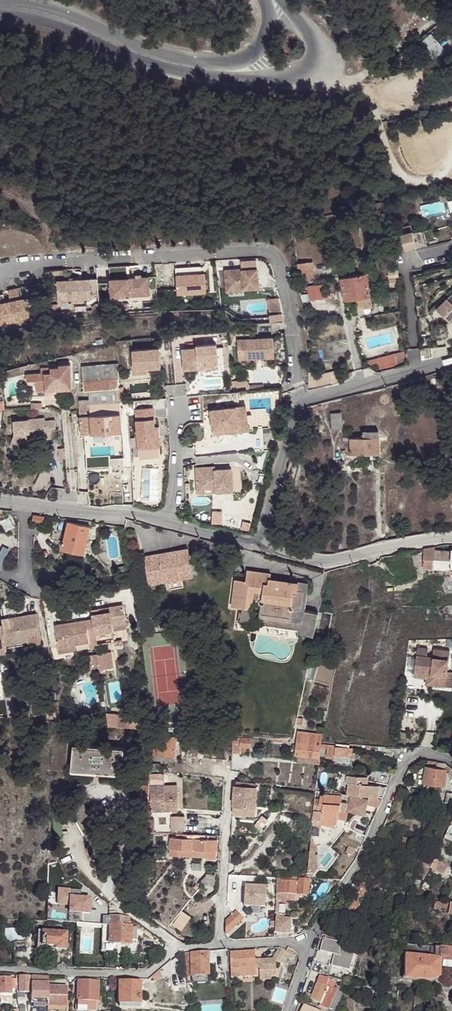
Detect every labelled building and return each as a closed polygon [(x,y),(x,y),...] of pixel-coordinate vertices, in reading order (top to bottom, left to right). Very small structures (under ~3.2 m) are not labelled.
[(393,229),(393,235),(397,234),(411,230),(410,225),(393,229)] [(416,245),(411,230),(397,234),(401,249),(416,245)] [(295,262),(297,280),(313,279),(311,261),(295,262)] [(246,271),(229,273),(231,291),(248,289),(249,293),(264,291),(261,263),(246,264),(246,271)] [(389,285),(399,284),(397,267),(387,269),(389,285)] [(340,277),(344,299),(369,295),(365,272),(340,277)] [(205,275),(176,276),(177,296),(205,294),(205,275)] [(134,278),(111,279),(111,299),(150,297),(150,294),(149,277),(134,278)] [(98,279),(57,281),(58,303),(73,302),(91,302),(91,297),(98,296),(98,279)] [(322,282),(314,283),(316,298),(324,297),(322,282)] [(314,283),(306,284),(308,299),(316,298),(314,283)] [(0,304),(0,325),(30,319),(26,299),(20,300),(18,289),(11,290),(8,291),(10,302),(0,304)] [(447,299),(437,309),(450,323),(451,321),(451,304),(447,299)] [(282,309),(273,310),(274,322),(283,321),(282,309)] [(275,339),(239,342),(240,362),(276,360),(275,339)] [(197,349),(183,350),(184,371),(199,370),(207,369),(207,367),(219,366),(218,348),(218,345),(197,347),(197,349)] [(431,346),(420,347),(421,359),(433,357),(431,346)] [(160,348),(133,349),(134,370),(146,369),(161,368),(160,348)] [(406,350),(395,353),(396,366),(407,363),(406,350)] [(395,353),(376,358),(377,363),(378,371),(396,366),(395,353)] [(61,368),(53,369),(53,373),(44,374),(28,374),(28,381),(35,381),(35,391),(73,390),(73,365),(61,365),(61,368)] [(117,365),(89,366),(81,367),(83,381),(117,380),(117,365)] [(313,375),(316,386),(340,381),(338,370),(313,375)] [(117,380),(83,381),(85,391),(90,391),(117,390),(118,390),(118,388),(117,380)] [(117,390),(90,391),(90,399),(90,404),(117,403),(117,397),(117,390)] [(90,399),(80,400),(81,415),(80,415),(81,434),(91,433),(121,432),(120,414),(91,416),(90,404),(90,399)] [(117,403),(90,404),(91,416),(120,414),(119,411),(119,403),(117,403)] [(154,407),(133,408),(136,439),(137,447),(137,449),(160,448),(159,427),(155,427),(154,407)] [(244,410),(209,413),(211,437),(246,434),(245,419),(244,410)] [(340,412),(331,413),(331,427),(341,427),(340,412)] [(27,437),(41,436),(46,436),(46,440),(58,439),(56,421),(46,422),(45,418),(14,421),(15,435),(10,448),(21,452),(27,437)] [(296,432),(302,434),(305,426),(298,424),(296,432)] [(377,435),(362,436),(348,438),(348,453),(377,452),(378,441),(377,435)] [(41,440),(41,436),(27,437),(21,452),(25,454),(31,441),(41,440)] [(161,458),(160,448),(137,449),(138,459),(161,458)] [(213,469),(194,470),(195,491),(210,491),(209,486),(213,486),(214,495),(230,494),(229,472),(213,472),(213,469)] [(210,491),(195,491),(195,495),(214,495),(213,486),(209,486),(210,491)] [(67,522),(63,538),(84,543),(89,526),(67,522)] [(84,543),(63,538),(61,549),(82,553),(84,543)] [(144,554),(148,582),(192,574),(188,547),(144,554)] [(435,547),(425,549),(423,567),(451,570),(451,548),(450,551),(434,550),(435,547)] [(425,549),(412,551),(414,567),(423,567),(425,549)] [(273,585),(268,585),(269,575),(247,572),(245,581),(235,580),(232,608),(242,609),(241,614),(239,613),(237,623),(251,624),(253,612),(250,612),(251,603),(259,604),(259,605),(260,606),(261,607),(262,607),(261,613),(289,617),(290,612),(291,612),(292,612),(293,611),(294,610),(301,610),(303,591),(296,590),(297,583),(283,581),(283,583),(279,584),(278,583),(277,582),(276,582),(275,582),(274,582),(273,583),(273,584),(273,585)] [(79,602),(65,601),(65,608),(78,609),(79,602)] [(89,603),(82,602),(81,610),(90,611),(90,610),(89,603)] [(95,648),(95,644),(113,641),(111,625),(124,623),(121,605),(108,607),(109,611),(99,613),(98,608),(90,610),(90,611),(92,619),(54,624),(56,647),(74,644),(88,642),(88,649),(95,648)] [(0,618),(1,624),(4,642),(27,639),(26,636),(38,634),(35,613),(0,618)] [(4,642),(4,647),(39,641),(38,634),(26,636),(27,639),(4,642)] [(434,660),(435,651),(419,649),(417,657),(434,660)] [(450,653),(435,651),(434,660),(417,657),(415,674),(431,677),(430,687),(445,689),(447,675),(450,653)] [(112,652),(86,655),(89,671),(114,669),(112,652)] [(307,667),(304,679),(312,681),(314,668),(307,667)] [(431,677),(415,674),(414,678),(427,680),(426,686),(430,687),(431,677)] [(106,713),(106,726),(140,726),(140,713),(106,713)] [(320,749),(320,745),(321,734),(297,732),(294,755),(319,757),(320,749)] [(174,738),(156,737),(155,737),(155,754),(175,755),(175,738),(174,738)] [(258,738),(240,737),(240,746),(250,748),(251,742),(258,742),(258,738)] [(349,745),(335,743),(335,746),(335,754),(348,755),(349,745)] [(73,745),(71,770),(121,775),(123,750),(73,745)] [(402,749),(385,748),(382,755),(396,762),(402,749)] [(333,764),(337,764),(351,765),(351,756),(348,755),(335,754),(333,764)] [(319,757),(294,755),(294,762),(318,764),(319,757)] [(158,771),(159,765),(157,763),(152,763),(151,770),(158,771)] [(445,769),(426,766),(424,783),(442,786),(445,769)] [(121,775),(71,770),(70,776),(119,780),(121,775)] [(150,776),(150,787),(163,787),(163,783),(163,776),(163,775),(150,776)] [(347,783),(347,794),(368,796),(381,798),(386,787),(365,784),(360,784),(360,777),(346,776),(345,783),(347,783)] [(138,797),(148,797),(148,787),(139,786),(138,797)] [(248,787),(234,786),(232,805),(244,807),(244,815),(253,816),(256,788),(248,787)] [(152,812),(154,812),(164,811),(164,810),(164,793),(163,787),(150,787),(151,811),(152,812)] [(164,793),(164,810),(177,810),(177,791),(164,793)] [(451,805),(451,794),(445,793),(444,803),(451,805)] [(340,796),(319,796),(317,812),(321,812),(319,824),(336,827),(340,796)] [(350,797),(347,811),(365,816),(369,800),(350,797)] [(244,807),(232,805),(232,814),(244,815),(244,807)] [(261,818),(267,822),(270,815),(264,812),(261,818)] [(183,817),(170,817),(169,831),(184,831),(183,817)] [(194,839),(187,840),(171,839),(171,850),(194,850),(194,839)] [(200,839),(194,839),(194,850),(217,851),(217,840),(213,840),(207,840),(200,839)] [(424,861),(427,854),(426,854),(416,852),(415,852),(414,860),(424,861)] [(433,860),(435,857),(427,854),(424,861),(415,876),(424,880),(428,871),(433,860)] [(449,868),(433,860),(428,871),(445,877),(449,868)] [(417,892),(424,880),(415,876),(412,874),(406,885),(417,892)] [(206,882),(204,885),(213,886),(214,878),(205,876),(202,879),(206,882)] [(309,881),(299,880),(299,882),(281,881),(280,900),(296,901),(297,901),(299,899),(299,896),(308,896),(309,881)] [(371,884),(358,881),(356,884),(366,891),(370,886),(371,884)] [(366,891),(356,884),(337,914),(338,914),(348,920),(366,891)] [(265,888),(243,887),(242,908),(263,909),(265,888)] [(66,891),(66,915),(90,915),(90,897),(80,897),(80,891),(66,891)] [(439,904),(438,912),(450,914),(450,916),(451,916),(451,905),(439,904)] [(191,918),(182,911),(175,919),(185,926),(191,918)] [(225,923),(225,936),(245,923),(238,914),(225,923)] [(110,917),(109,926),(127,926),(127,918),(110,917)] [(283,919),(275,918),(274,933),(289,935),(291,919),(283,919)] [(127,926),(109,926),(109,943),(130,944),(131,927),(127,926)] [(51,934),(37,934),(36,951),(66,951),(68,930),(52,930),(52,931),(51,934)] [(320,950),(333,955),(337,955),(340,946),(340,943),(323,939),(320,950)] [(130,944),(109,943),(109,953),(130,954),(130,944)] [(337,955),(333,955),(330,966),(348,971),(354,950),(340,946),(337,955)] [(20,948),(12,947),(13,960),(21,960),(20,948)] [(440,948),(429,947),(428,959),(438,960),(440,948)] [(294,952),(290,949),(289,948),(286,952),(278,963),(285,967),(294,952)] [(440,948),(438,960),(451,961),(451,949),(440,948)] [(286,952),(279,949),(272,960),(278,963),(286,952)] [(226,960),(226,952),(187,954),(187,960),(191,960),(191,959),(209,958),(218,957),(219,961),(226,960)] [(254,952),(230,954),(232,979),(256,977),(254,952)] [(428,959),(405,957),(405,979),(429,980),(438,976),(438,960),(428,959)] [(191,960),(192,977),(209,975),(209,964),(209,958),(191,959),(191,960)] [(255,961),(256,977),(260,977),(271,976),(279,975),(278,963),(272,960),(255,961)] [(321,972),(310,969),(301,995),(310,999),(317,983),(321,972)] [(158,972),(150,978),(155,984),(163,977),(158,972)] [(330,979),(332,975),(321,972),(317,983),(327,987),(328,985),(330,979)] [(30,977),(18,976),(18,993),(29,994),(30,984),(30,977)] [(10,980),(10,977),(0,978),(0,994),(11,994),(11,986),(10,980)] [(78,1002),(94,1001),(98,1002),(99,982),(78,981),(78,1002)] [(119,1003),(139,1002),(139,983),(120,982),(119,1003)] [(49,988),(49,984),(31,983),(31,1004),(48,1004),(49,988)] [(310,999),(320,1003),(327,987),(317,983),(310,999)] [(327,1009),(329,1009),(338,989),(332,987),(328,985),(327,987),(320,1003),(319,1006),(327,1009)] [(67,988),(49,988),(48,1004),(48,1006),(66,1007),(67,988)] [(427,1010),(441,1010),(443,1001),(431,998),(427,1010)] [(94,1001),(78,1002),(78,1007),(86,1007),(86,1010),(95,1010),(94,1001)]
